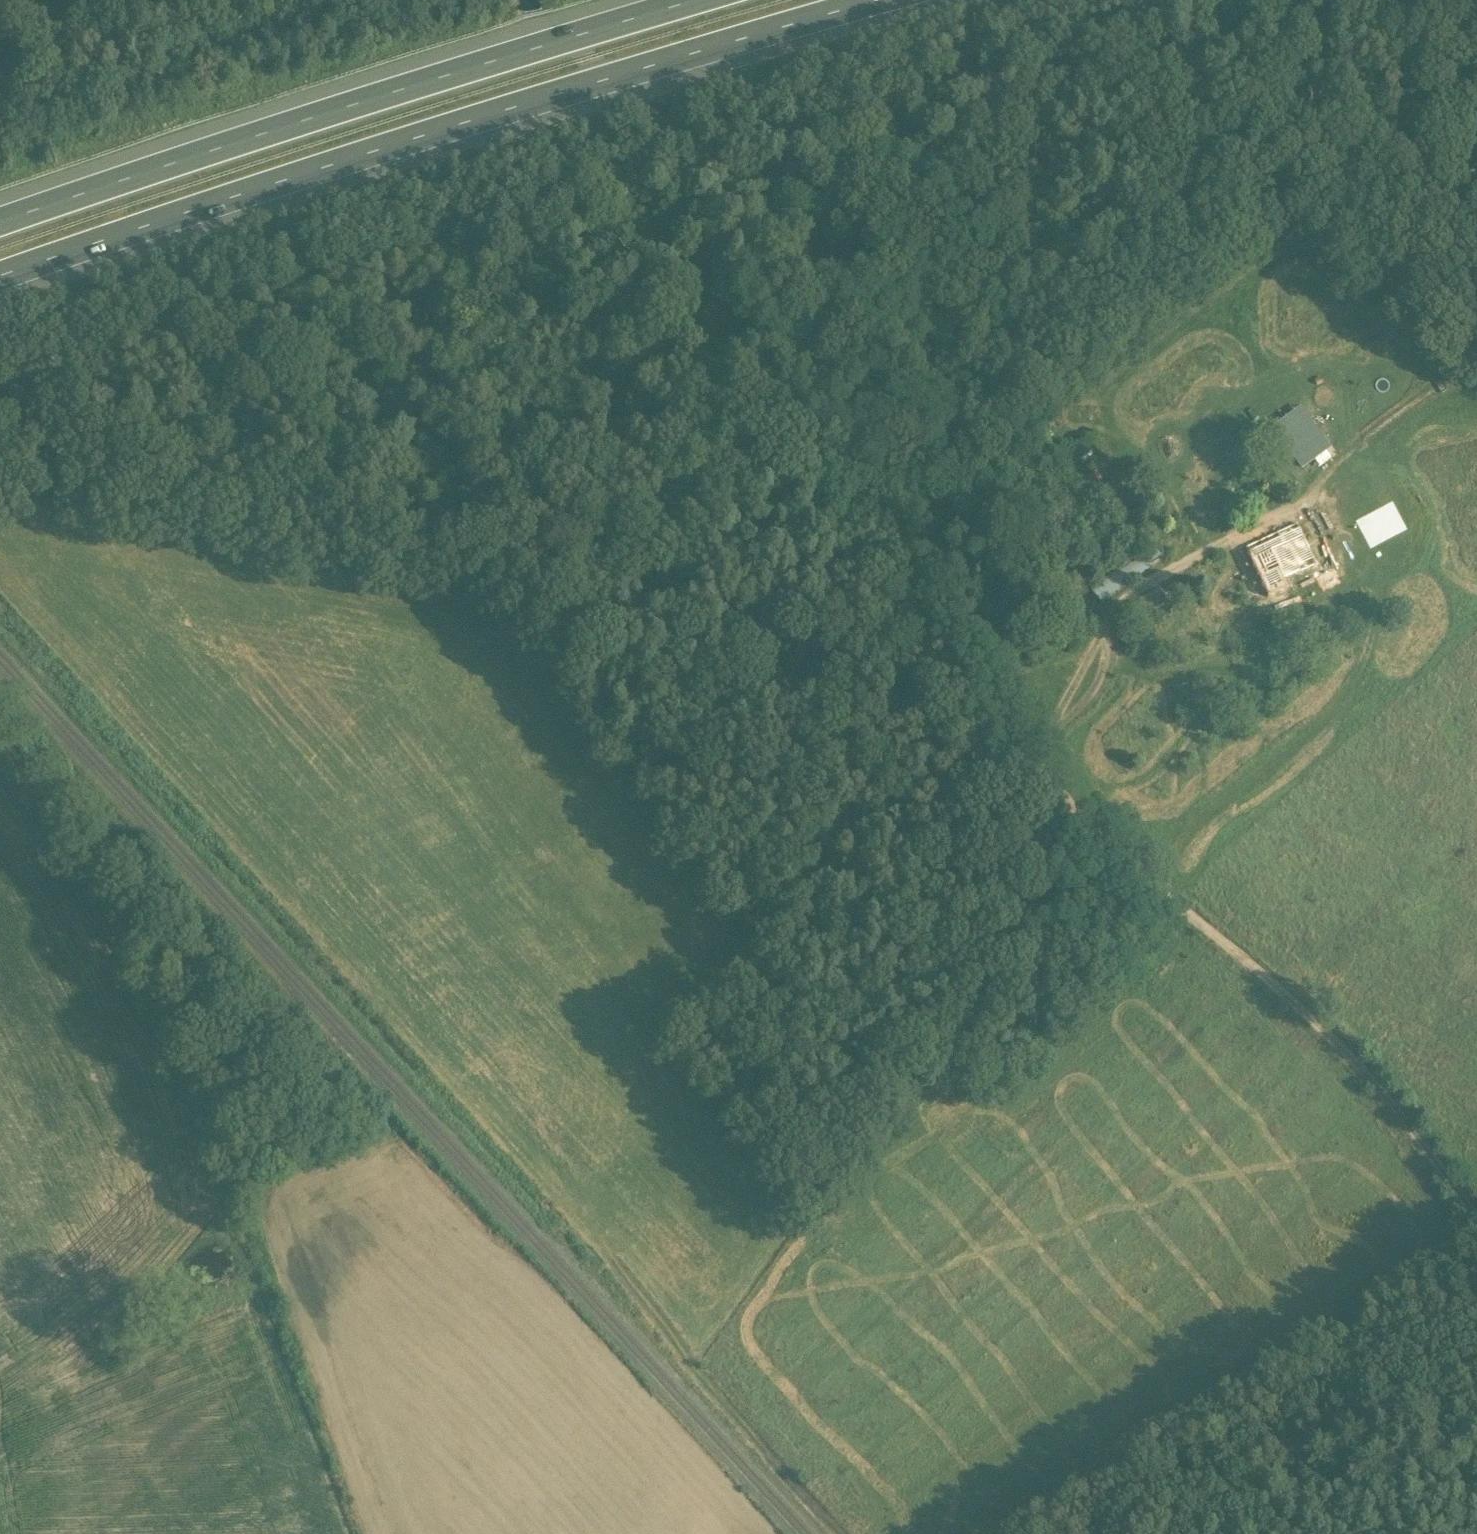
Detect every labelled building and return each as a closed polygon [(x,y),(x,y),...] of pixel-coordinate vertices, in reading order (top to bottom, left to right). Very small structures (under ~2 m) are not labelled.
[(1301,469),(1326,451),(1297,409),(1271,428),(1301,469)] [(1297,525),(1244,548),(1267,598),(1286,590),(1288,589),(1286,586),(1284,581),(1315,567),(1297,525)] [(1125,565),(1091,589),(1090,589),(1100,603),(1152,568),(1149,564),(1160,557),(1149,540),(1138,548),(1121,560),(1125,565)] [(1087,558),(1081,562),(1088,572),(1094,568),(1087,558)] [(1163,587),(1132,606),(1142,620),(1167,606),(1164,601),(1170,598),(1163,587)] [(1241,733),(1249,726),(1239,715),(1230,723),(1241,733)]
